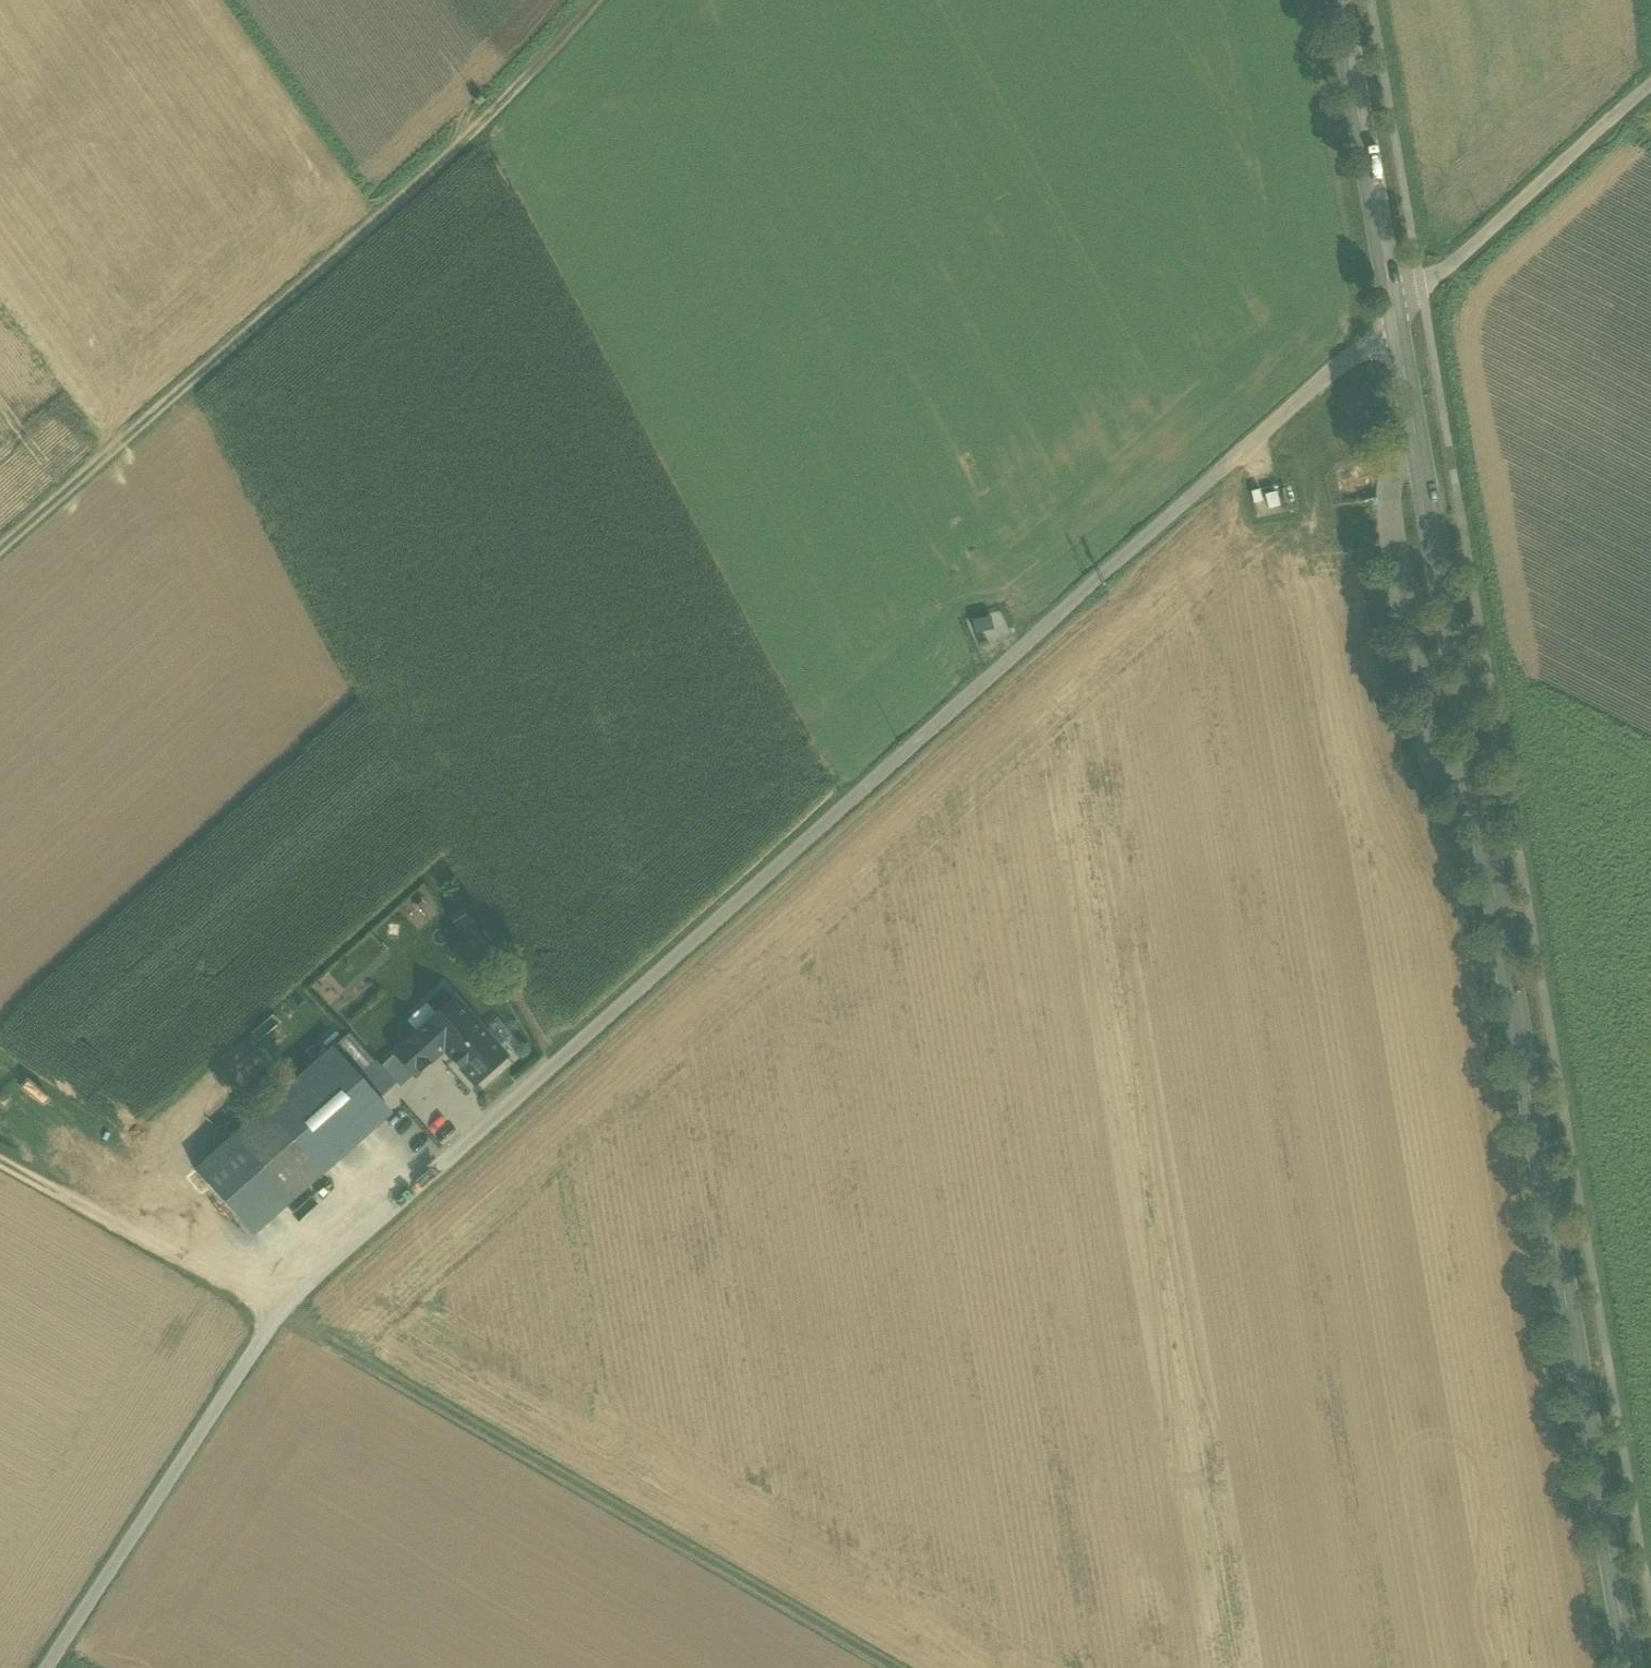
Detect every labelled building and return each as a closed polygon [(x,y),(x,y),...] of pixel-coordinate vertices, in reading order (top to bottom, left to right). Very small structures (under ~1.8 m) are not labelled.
[(1263,491),(1276,490),(1275,471),(1262,472),(1263,491)] [(1280,511),(1279,503),(1277,497),(1264,500),(1268,514),(1280,511)] [(994,633),(991,622),(971,627),(975,641),(994,636),(994,633)] [(441,1046),(472,1018),(455,999),(381,1065),(400,1086),(443,1048),(441,1046)] [(267,1039),(289,1024),(280,1011),(258,1026),(267,1039)] [(443,1048),(475,1082),(505,1055),(472,1018),(441,1046),(443,1048)] [(331,1049),(360,1082),(377,1067),(348,1034),(331,1049)] [(331,1049),(233,1137),(292,1202),(390,1114),(360,1082),(331,1049)]
